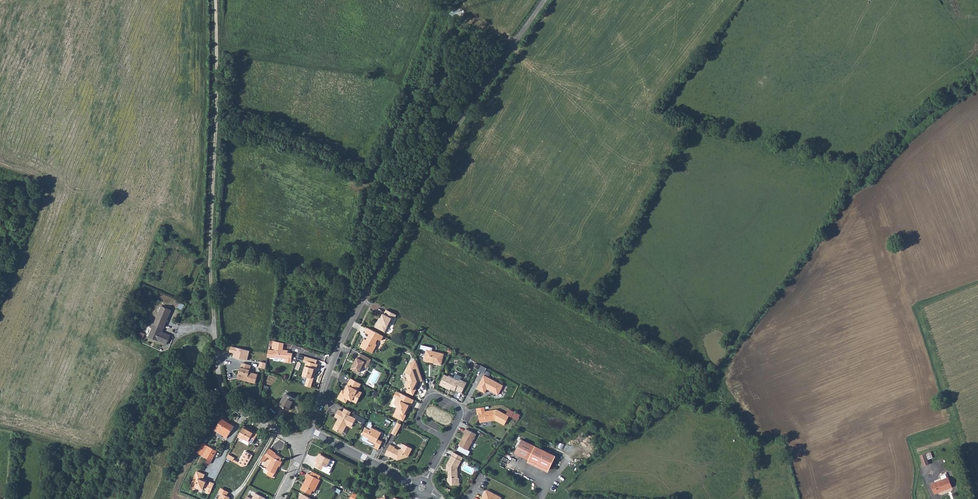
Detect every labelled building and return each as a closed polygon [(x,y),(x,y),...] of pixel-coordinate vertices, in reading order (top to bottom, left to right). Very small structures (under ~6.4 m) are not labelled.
[(457,6),(454,12),(461,15),(464,9),(457,6)] [(162,306),(154,324),(160,327),(163,328),(171,310),(162,306)] [(394,320),(397,315),(386,310),(384,314),(383,313),(381,319),(379,322),(377,323),(375,327),(385,332),(388,325),(390,325),(393,319),(394,320)] [(158,331),(160,327),(154,324),(152,323),(150,327),(152,328),(149,337),(166,344),(170,335),(162,332),(160,331),(160,332),(158,331)] [(384,336),(367,328),(365,332),(369,334),(369,336),(369,337),(367,341),(364,339),(360,347),(372,353),(377,345),(376,343),(378,339),(381,341),(384,336)] [(275,350),(269,349),(268,353),(267,357),(274,358),(274,357),(287,358),(286,362),(291,363),(292,353),(288,353),(284,352),(284,350),(283,350),(284,343),(273,341),(272,349),(275,349),(275,350)] [(441,365),(444,354),(432,351),(433,348),(421,345),(420,349),(426,351),(424,358),(426,360),(431,361),(431,362),(441,365)] [(231,346),(230,352),(234,353),(233,357),(248,361),(250,351),(231,346)] [(371,360),(360,354),(358,358),(357,357),(351,368),(359,373),(363,366),(367,368),(371,360)] [(423,380),(416,360),(410,362),(406,371),(409,380),(407,381),(405,385),(406,386),(409,388),(407,392),(413,395),(417,389),(416,388),(414,387),(418,381),(419,382),(423,380)] [(314,374),(315,374),(318,364),(316,364),(307,361),(307,362),(303,375),(308,377),(305,386),(311,388),(314,376),(314,375),(314,374)] [(240,367),(237,379),(256,383),(258,374),(249,372),(251,365),(242,363),(241,367),(240,367)] [(445,375),(440,385),(448,389),(448,388),(451,389),(455,391),(455,390),(462,393),(467,383),(461,379),(462,377),(456,374),(454,378),(449,375),(448,376),(445,375)] [(477,389),(485,393),(487,389),(488,387),(490,389),(491,391),(498,395),(503,385),(484,375),(477,389)] [(357,390),(361,384),(351,379),(346,389),(347,390),(346,392),(344,391),(343,393),(341,392),(338,398),(346,402),(348,398),(357,403),(360,396),(355,394),(357,390)] [(411,406),(414,400),(397,391),(394,397),(396,399),(394,404),(398,406),(393,416),(403,421),(406,415),(407,414),(405,413),(406,411),(407,412),(410,406),(411,406)] [(286,393),(280,405),(289,410),(295,399),(286,393)] [(484,407),(477,408),(478,415),(479,415),(479,417),(480,422),(497,420),(501,422),(500,423),(504,425),(509,416),(497,409),(485,411),(484,407)] [(343,412),(339,409),(335,417),(338,418),(339,419),(338,421),(337,421),(333,429),(340,433),(343,427),(345,428),(347,425),(351,427),(356,419),(364,424),(366,420),(354,414),(353,417),(349,415),(343,412)] [(215,430),(218,432),(221,429),(229,434),(234,426),(230,424),(229,425),(225,422),(226,421),(222,419),(215,430)] [(402,424),(397,422),(391,433),(396,435),(402,424)] [(244,426),(238,437),(242,439),(244,438),(252,443),(258,434),(254,432),(253,433),(247,429),(248,428),(244,426)] [(370,430),(366,427),(362,435),(363,435),(361,440),(374,447),(378,450),(383,442),(378,439),(382,433),(371,427),(370,430)] [(221,429),(218,432),(227,438),(229,434),(221,429)] [(476,434),(466,429),(464,433),(465,433),(462,440),(462,441),(461,442),(459,445),(460,446),(457,450),(468,456),(470,451),(468,450),(476,434)] [(536,446),(521,439),(515,453),(529,460),(536,446)] [(395,447),(390,444),(385,455),(390,457),(390,456),(393,458),(393,457),(399,460),(408,457),(412,448),(404,444),(402,449),(398,450),(395,448),(395,447)] [(556,456),(536,446),(529,460),(549,470),(556,456)] [(209,447),(204,457),(212,461),(217,451),(209,447)] [(270,449),(266,455),(268,457),(272,460),(270,464),(269,464),(266,469),(269,471),(267,474),(273,477),(275,473),(275,474),(279,466),(280,466),(282,461),(281,461),(282,458),(275,454),(276,453),(270,449)] [(253,455),(245,451),(238,464),(243,467),(247,466),(253,455)] [(463,457),(454,452),(447,465),(447,468),(448,468),(448,471),(448,478),(448,481),(451,485),(457,485),(457,478),(458,477),(458,468),(463,457)] [(322,454),(318,462),(315,467),(329,474),(332,469),(327,467),(331,459),(322,454)] [(927,459),(925,454),(920,455),(923,466),(929,464),(927,459)] [(203,489),(203,488),(206,483),(206,482),(204,481),(203,479),(205,474),(197,471),(190,487),(191,488),(194,490),(195,489),(196,486),(203,489)] [(304,485),(303,485),(301,489),(311,494),(313,490),(315,491),(320,480),(308,473),(306,477),(307,478),(308,478),(304,485)] [(931,484),(934,494),(952,487),(948,477),(931,484)] [(209,484),(207,490),(206,492),(210,494),(214,483),(210,482),(209,484)] [(487,490),(482,498),(501,498),(502,497),(487,490)]
